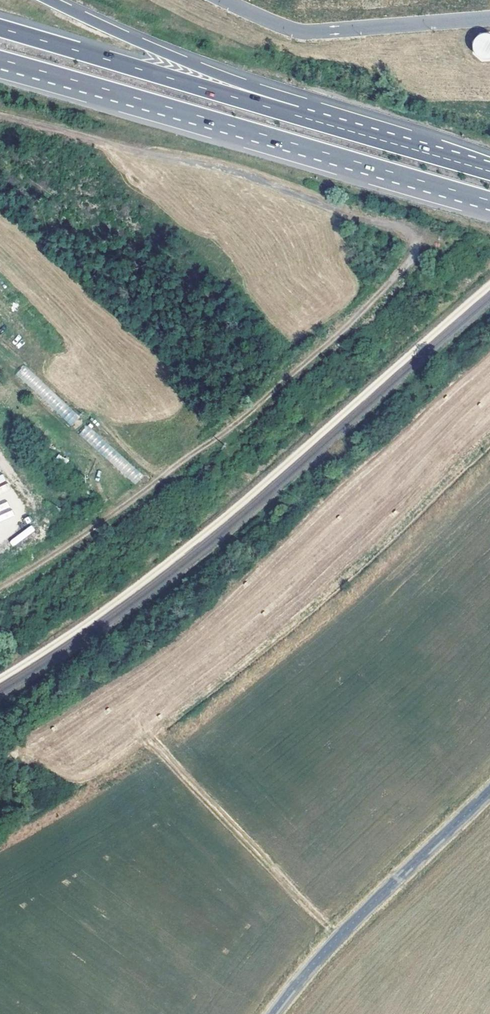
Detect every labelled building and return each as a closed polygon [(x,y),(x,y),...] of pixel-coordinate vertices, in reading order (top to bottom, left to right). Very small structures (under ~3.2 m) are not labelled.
[(482,34),(480,35),(478,37),(476,41),(476,45),(476,48),(477,51),(480,55),(483,56),(485,57),(489,57),(489,32),(487,32),(482,34)] [(70,426),(79,417),(24,364),(16,373),(70,426)] [(135,484),(143,475),(87,424),(79,433),(135,484)] [(13,516),(6,499),(0,501),(0,522),(13,516)]
